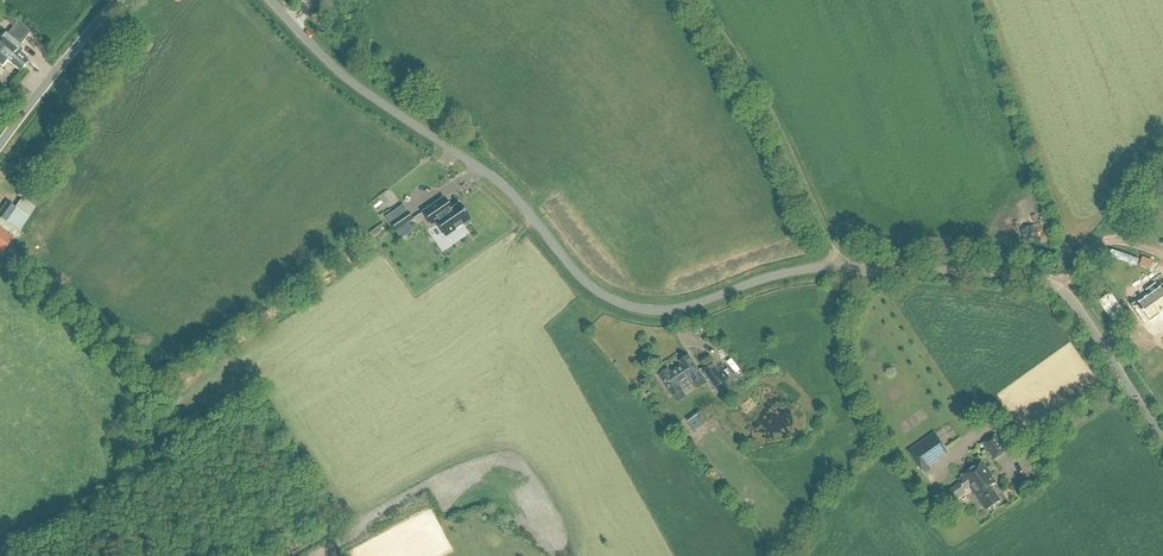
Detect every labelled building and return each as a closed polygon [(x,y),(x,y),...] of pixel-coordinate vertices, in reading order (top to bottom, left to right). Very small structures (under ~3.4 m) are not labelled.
[(18,22),(11,16),(6,21),(13,28),(7,35),(0,43),(0,64),(3,67),(8,61),(21,72),(29,62),(16,51),(20,46),(20,45),(31,33),(18,22)] [(471,162),(475,157),(465,150),(461,155),(471,162)] [(451,185),(459,162),(447,158),(439,181),(451,185)] [(495,166),(489,171),(497,181),(503,176),(495,166)] [(30,218),(35,207),(36,207),(40,197),(32,194),(29,192),(34,183),(27,179),(24,184),(26,185),(24,188),(22,188),(17,197),(21,199),(15,208),(7,202),(0,212),(0,219),(5,223),(6,223),(20,232),(30,218)] [(500,196),(494,207),(502,211),(508,200),(500,196)] [(431,228),(435,225),(445,240),(471,222),(459,204),(451,210),(448,207),(449,206),(443,198),(421,213),(431,228)] [(385,218),(389,225),(395,234),(413,221),(407,212),(397,219),(393,213),(385,218)] [(2,254),(13,240),(0,229),(0,253),(2,254)] [(1134,301),(1154,329),(1162,323),(1162,286),(1161,283),(1134,301)] [(691,379),(694,383),(698,389),(707,383),(703,376),(702,377),(689,356),(680,362),(682,366),(671,373),(668,369),(659,375),(673,397),(677,403),(687,397),(683,390),(682,390),(679,387),(691,379)] [(727,383),(738,377),(728,357),(717,363),(727,383)] [(703,371),(715,389),(725,382),(713,364),(703,371)] [(707,422),(698,410),(688,421),(696,431),(707,422)] [(934,433),(908,452),(923,474),(931,468),(926,462),(945,449),(934,433)] [(984,443),(984,446),(994,460),(996,460),(1007,453),(1007,451),(998,437),(994,436),(984,443)] [(983,461),(962,476),(963,476),(958,480),(960,483),(949,491),(948,492),(952,498),(954,497),(954,498),(965,490),(966,491),(971,488),(987,511),(1002,501),(991,487),(997,483),(992,478),(994,477),(983,461)]
